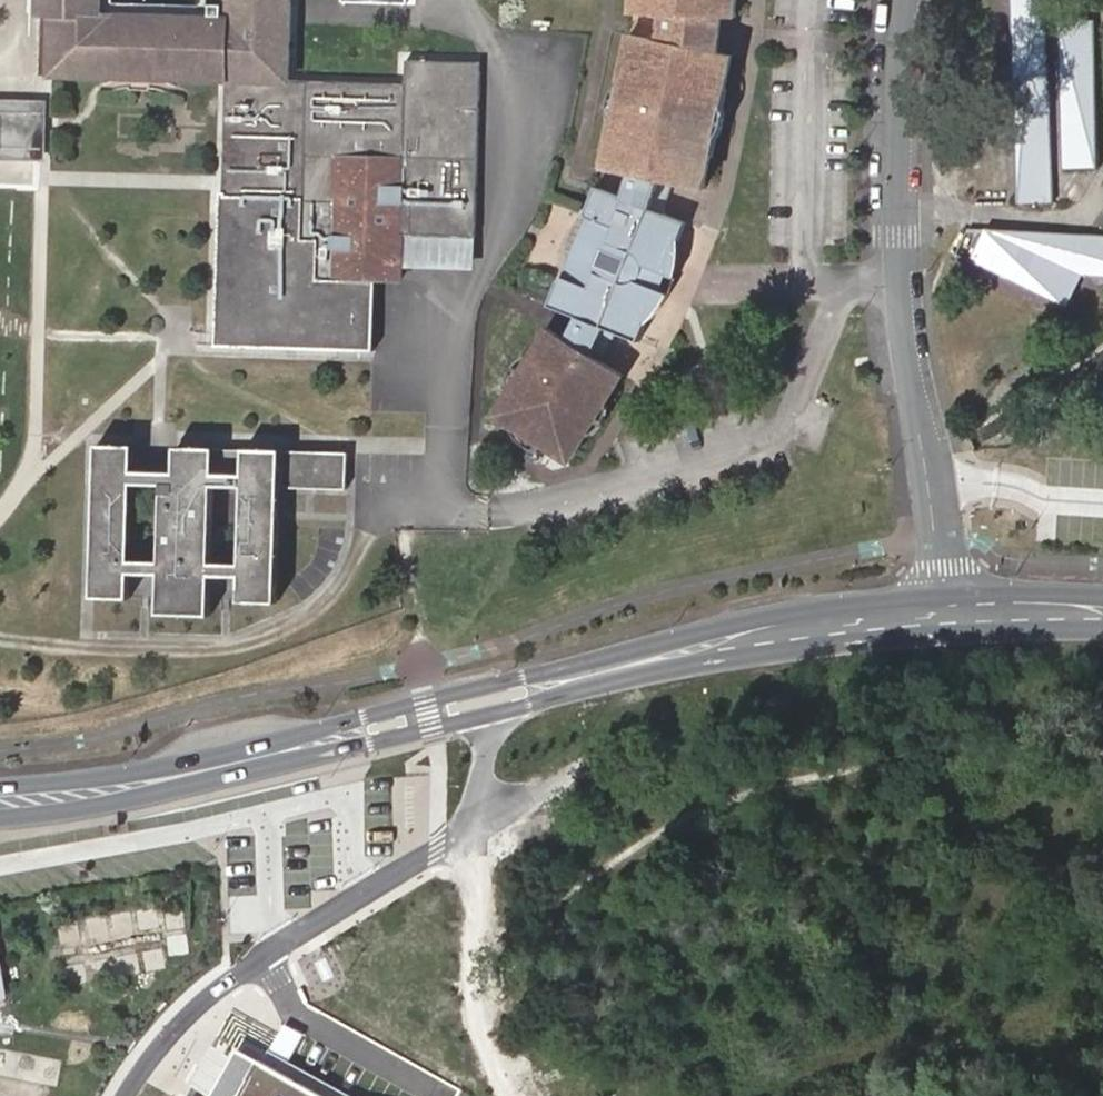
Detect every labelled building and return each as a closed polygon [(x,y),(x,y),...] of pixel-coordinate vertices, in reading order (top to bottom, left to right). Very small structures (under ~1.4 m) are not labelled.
[(223,197),(217,197),(214,330),(346,333),(345,353),(373,353),(374,284),(398,284),(399,236),(473,237),(476,130),(464,130),(464,110),(476,110),(477,61),(403,61),(402,85),(288,82),(290,0),(229,0),(228,18),(101,16),(101,0),(40,0),(40,12),(52,13),(50,76),(225,81),(223,177),(223,189),(223,197)] [(633,20),(638,20),(637,40),(632,39),(625,73),(630,74),(616,138),(611,137),(603,171),(633,177),(627,201),(668,219),(678,186),(703,191),(710,159),(707,158),(721,93),(724,93),(732,59),(721,57),(706,54),(710,20),(724,20),(737,21),(738,0),(634,0),(633,20)] [(1046,0),(1008,0),(1018,203),(1055,202),(1046,0)] [(52,13),(40,12),(35,170),(37,170),(36,184),(223,189),(223,177),(48,171),(50,76),(52,13)] [(706,54),(721,57),(724,20),(710,20),(706,54)] [(1058,170),(1096,170),(1093,22),(1056,23),(1058,170)] [(476,130),(476,110),(464,110),(464,130),(476,130)] [(668,219),(627,201),(597,189),(585,219),(589,221),(566,281),(562,280),(552,309),(582,328),(569,349),(548,337),(493,423),(568,472),(627,384),(605,372),(615,353),(619,344),(643,349),(684,225),(668,219)] [(1027,231),(981,228),(966,260),(1064,307),(1079,275),(1102,277),(1102,235),(1027,231)] [(276,606),(279,491),(346,493),(347,457),(175,451),(174,476),(131,474),(132,449),(97,448),(92,598),(128,599),(129,576),(159,577),(158,617),(208,618),(210,578),(240,579),(239,605),(276,606)]
